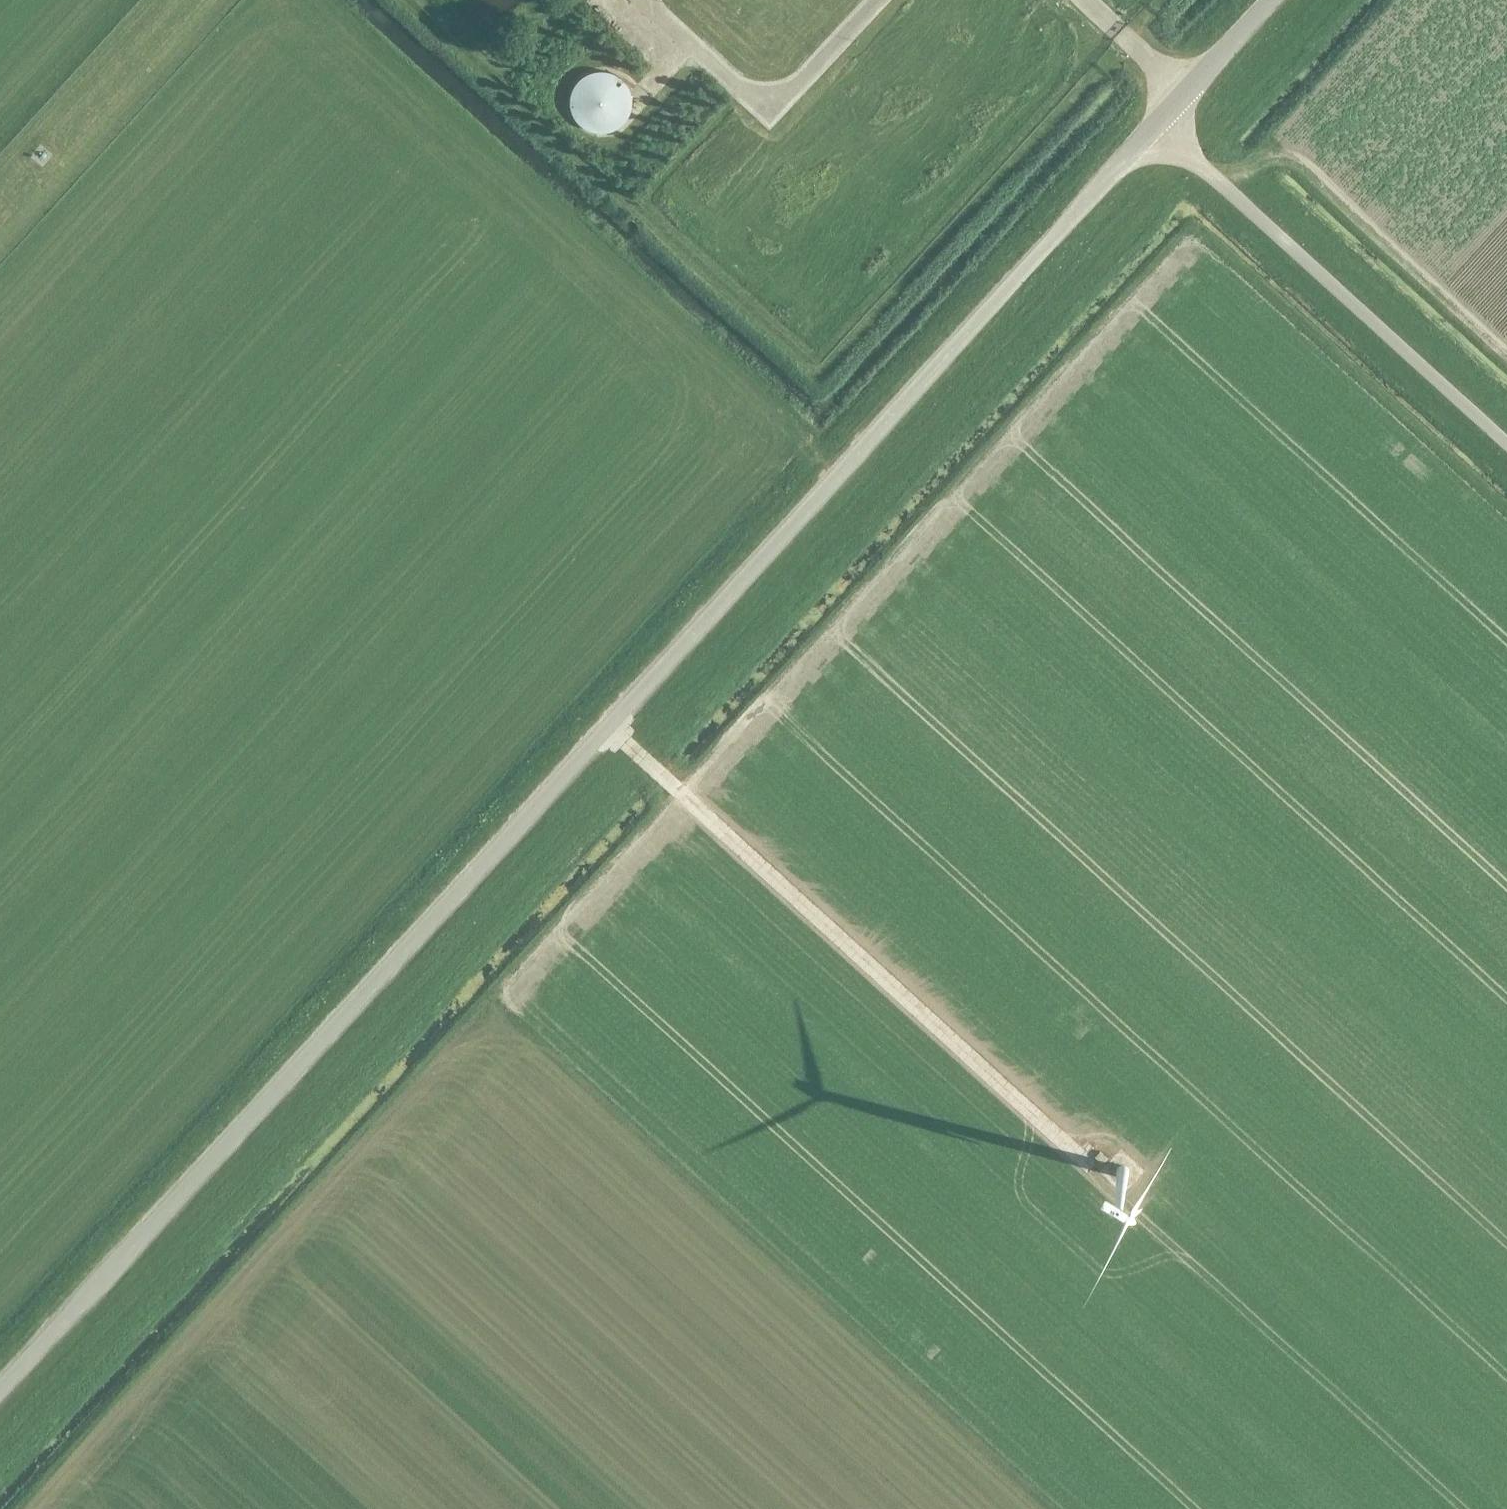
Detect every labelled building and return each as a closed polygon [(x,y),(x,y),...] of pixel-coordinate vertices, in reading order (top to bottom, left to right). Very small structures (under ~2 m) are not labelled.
[(573,114),(576,120),(582,126),(587,130),(593,132),(600,133),(606,133),(613,130),(618,128),(624,123),(629,115),(632,107),(632,99),(630,90),(624,81),(617,75),(609,72),(598,71),(589,74),(581,79),(575,86),(571,94),(570,103),(573,114)]
